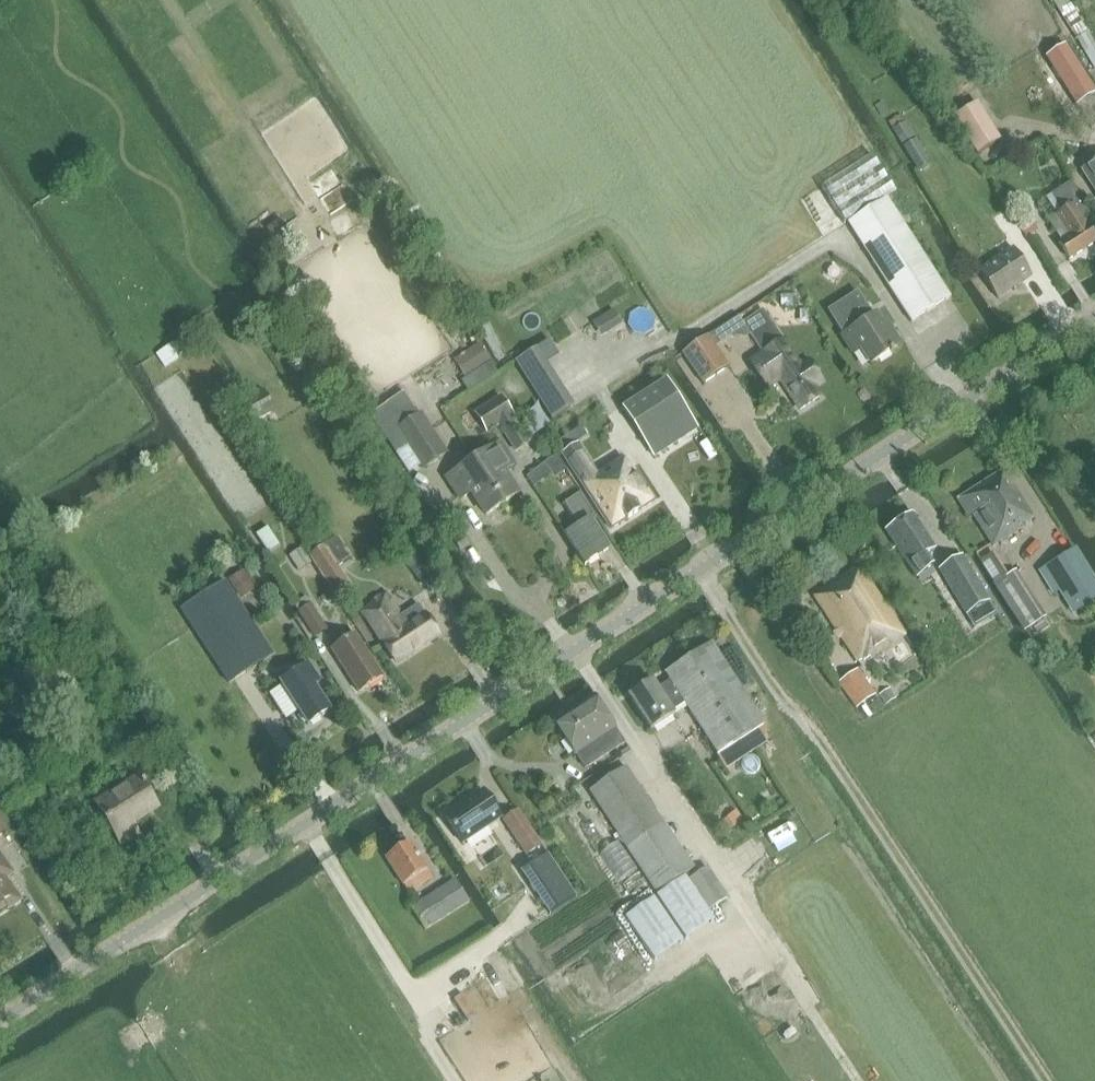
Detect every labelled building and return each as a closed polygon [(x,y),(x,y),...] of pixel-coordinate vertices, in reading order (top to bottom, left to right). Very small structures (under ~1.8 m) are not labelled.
[(1083,66),(1068,43),(1051,54),(1056,62),(1052,65),(1062,80),(1083,66)] [(1094,125),(1094,92),(1076,104),(1091,128),(1094,125)] [(1002,142),(977,103),(955,118),(979,156),(1002,142)] [(890,123),(894,129),(905,122),(901,116),(890,123)] [(905,122),(894,129),(893,130),(904,147),(917,139),(906,122),(905,122)] [(931,163),(917,139),(904,147),(918,171),(931,163)] [(657,275),(681,316),(735,285),(739,284),(847,222),(853,206),(868,198),(864,181),(872,177),(865,165),(855,160),(844,163),(804,186),(794,188),(786,184),(781,195),(766,198),(764,187),(759,198),(745,206),(738,203),(728,224),(725,226),(720,238),(722,251),(709,259),(700,279),(690,261),(684,258),(673,261),(652,251),(657,275)] [(1083,168),(1094,187),(1094,161),(1083,168)] [(258,179),(270,195),(292,180),(281,164),(258,179)] [(1048,221),(1061,241),(1059,242),(1070,259),(1094,242),(1094,236),(1085,221),(1093,215),(1072,183),(1052,196),(1062,212),(1057,215),(1048,221)] [(1018,191),(1006,197),(1015,213),(1026,206),(1018,191)] [(887,198),(848,223),(913,322),(951,297),(887,198)] [(1030,219),(1019,226),(1028,241),(1039,234),(1030,219)] [(1015,246),(980,270),(999,298),(1033,275),(1015,246)] [(858,291),(829,311),(845,335),(843,336),(855,354),(861,350),(871,364),(901,345),(891,330),(888,332),(876,314),(874,315),(858,291)] [(800,366),(783,340),(763,309),(742,323),(763,353),(750,361),(767,386),(780,378),(800,409),(819,397),(814,385),(822,380),(809,360),(800,366)] [(614,310),(605,315),(614,329),(623,324),(614,310)] [(172,353),(190,342),(182,330),(164,341),(172,353)] [(682,351),(702,382),(728,365),(708,334),(682,351)] [(479,345),(465,354),(476,372),(491,363),(479,345)] [(515,361),(552,419),(575,405),(538,347),(515,361)] [(667,380),(622,409),(644,443),(689,413),(667,380)] [(389,416),(415,398),(405,383),(379,401),(389,416)] [(527,443),(513,421),(514,420),(500,398),(474,415),(487,436),(500,428),(514,451),(527,443)] [(409,474),(421,468),(397,430),(409,422),(403,412),(379,427),(409,474)] [(420,415),(409,422),(397,430),(421,468),(422,469),(446,454),(420,415)] [(473,460),(503,507),(519,496),(504,473),(514,466),(499,443),(473,460)] [(562,455),(580,483),(610,529),(656,499),(633,465),(630,468),(622,456),(597,472),(579,443),(562,455)] [(555,456),(544,464),(552,474),(555,478),(565,470),(555,456)] [(486,517),(503,507),(473,460),(445,478),(460,502),(472,494),(486,517)] [(1004,470),(958,499),(970,518),(974,515),(993,546),(1023,527),(1022,525),(1035,517),(1004,470)] [(584,565),(606,551),(587,521),(594,517),(579,493),(561,504),(577,529),(565,536),(584,565)] [(936,548),(913,513),(886,531),(908,566),(910,565),(917,577),(932,568),(924,556),(936,548)] [(269,528),(258,535),(269,553),(280,545),(269,528)] [(310,556),(335,592),(349,583),(339,567),(352,558),(338,537),(310,556)] [(467,544),(462,537),(455,542),(460,548),(467,544)] [(311,564),(301,548),(290,556),(300,571),(311,564)] [(1063,558),(1087,597),(1076,604),(1065,587),(1059,591),(1073,614),(1094,600),(1094,583),(1075,550),(1063,558)] [(963,555),(939,570),(967,616),(991,601),(963,555)] [(412,573),(424,565),(418,558),(407,566),(412,573)] [(1087,597),(1063,558),(1040,571),(1054,594),(1059,591),(1065,587),(1076,604),(1087,597)] [(873,656),(904,636),(859,567),(815,596),(858,662),(872,654),(873,656)] [(243,570),(229,579),(238,594),(252,585),(243,570)] [(1015,571),(995,584),(1025,630),(1045,617),(1015,571)] [(273,655),(254,625),(226,581),(182,609),(229,683),(273,655)] [(372,604),(360,613),(381,645),(399,634),(391,622),(403,614),(387,591),(371,601),(372,604)] [(296,604),(300,611),(312,604),(307,597),(296,604)] [(312,604),(300,611),(316,635),(327,627),(312,604)] [(419,604),(403,614),(391,622),(399,634),(381,645),(378,647),(390,667),(440,635),(419,604)] [(951,617),(938,625),(947,639),(960,631),(951,617)] [(333,650),(360,692),(385,676),(358,634),(333,650)] [(764,725),(712,642),(664,672),(670,681),(657,689),(652,680),(628,695),(651,731),(675,716),(672,711),(685,703),(717,755),(764,725)] [(331,711),(315,685),(320,682),(310,666),(282,683),(291,697),(290,697),(308,726),(331,711)] [(857,709),(877,695),(858,669),(838,683),(857,709)] [(886,704),(897,697),(890,687),(879,694),(886,704)] [(584,770),(625,743),(594,696),(553,724),(584,770)] [(696,868),(627,766),(589,791),(656,893),(696,868)] [(131,825),(156,809),(137,780),(95,806),(120,845),(136,834),(131,825)] [(502,818),(485,792),(446,817),(463,844),(502,818)] [(28,825),(14,804),(0,813),(0,814),(13,834),(28,825)] [(807,805),(796,809),(804,829),(815,825),(807,805)] [(519,812),(504,822),(527,855),(542,846),(519,812)] [(736,812),(727,818),(733,827),(742,821),(736,812)] [(408,893),(432,877),(409,842),(385,857),(408,893)] [(577,897),(548,854),(523,871),(551,914),(577,897)] [(0,857),(0,908),(4,905),(18,896),(5,877),(12,873),(0,856),(0,857)] [(689,880),(709,911),(729,897),(709,867),(689,880)] [(426,930),(471,901),(457,879),(412,908),(426,930)] [(461,993),(469,988),(464,980),(456,985),(461,993)]
